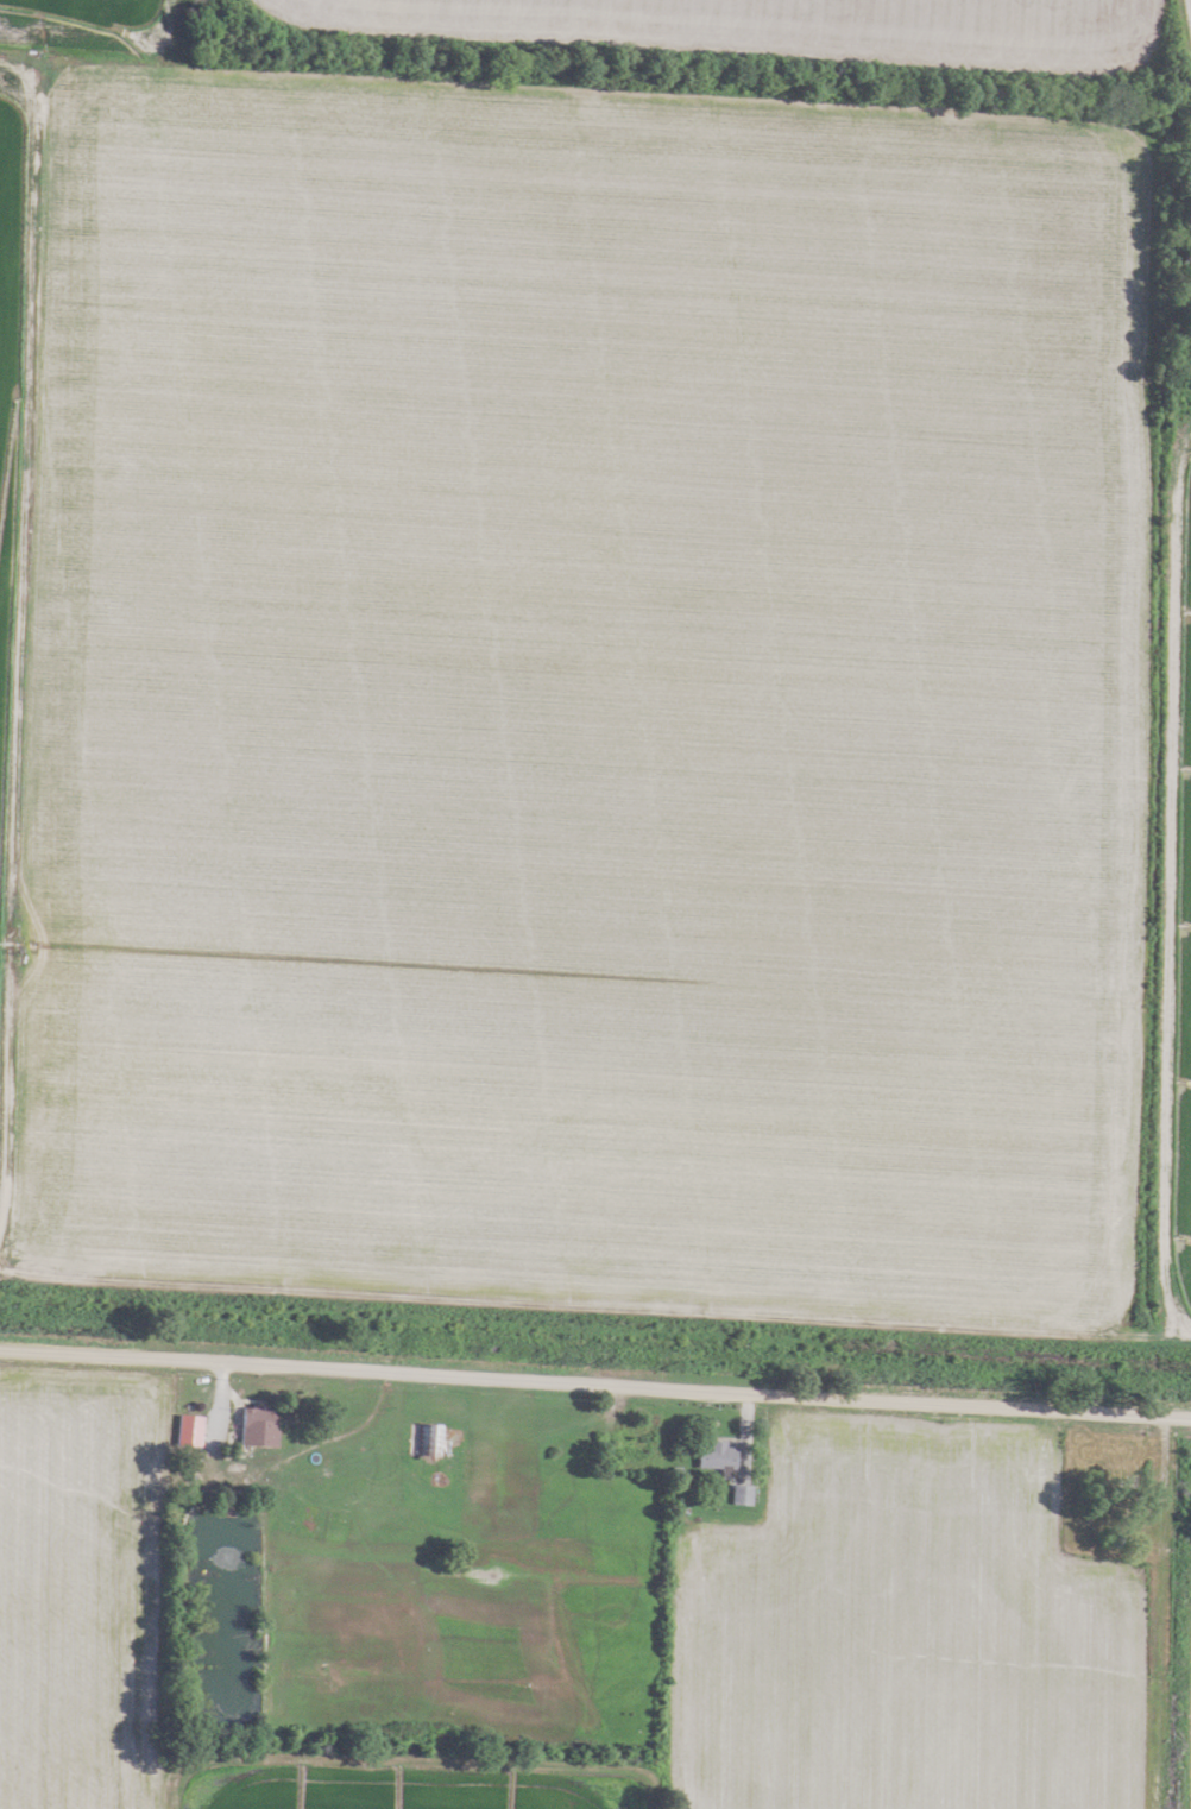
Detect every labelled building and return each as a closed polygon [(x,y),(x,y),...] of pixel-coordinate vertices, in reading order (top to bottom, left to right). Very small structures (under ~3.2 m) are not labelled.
[(271,1446),(272,1406),(236,1405),(235,1445),(271,1446)] [(437,1457),(437,1424),(413,1424),(413,1457),(437,1457)] [(693,1469),(733,1469),(733,1448),(720,1448),(720,1443),(693,1443),(693,1469)] [(729,1504),(748,1504),(748,1485),(729,1485),(729,1504)]
